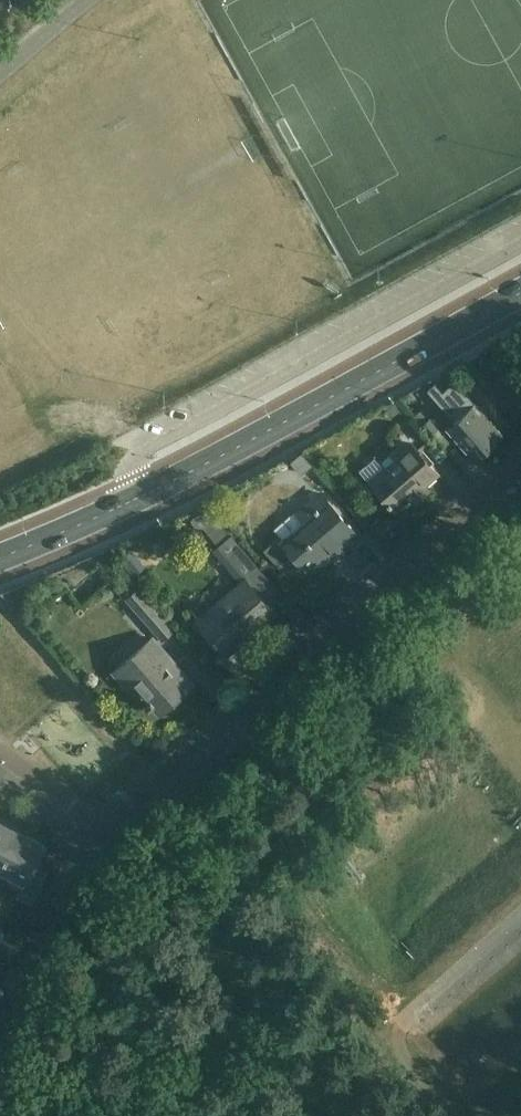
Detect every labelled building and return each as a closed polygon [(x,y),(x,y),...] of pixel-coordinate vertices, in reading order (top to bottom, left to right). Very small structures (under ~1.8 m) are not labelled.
[(438,402),(454,419),(445,427),(466,451),(475,443),(482,453),(503,434),(474,402),(470,405),(467,400),(471,397),(455,379),(447,386),(451,391),(438,402)] [(420,425),(440,449),(450,440),(430,417),(420,425)] [(402,450),(398,446),(381,462),(384,466),(368,479),(394,509),(419,488),(423,492),(428,488),(424,483),(437,472),(411,442),(402,450)] [(362,540),(321,492),(297,513),(304,520),(269,551),(268,550),(267,551),(284,570),(286,571),(288,572),(291,571),(301,563),(306,569),(335,544),(342,552),(358,538),(361,541),(362,540)] [(232,556),(253,581),(263,571),(243,547),(232,556)] [(217,642),(226,654),(248,635),(245,631),(269,610),(273,614),(274,612),(245,578),(229,591),(233,595),(202,622),(186,604),(185,605),(212,637),(211,637),(215,643),(217,642)] [(127,598),(153,628),(161,638),(172,628),(138,589),(127,598)] [(153,703),(160,711),(186,689),(166,665),(171,660),(152,638),(115,670),(127,684),(132,679),(149,699),(144,703),(148,708),(153,703)] [(18,830),(0,821),(0,866),(18,830)] [(18,830),(0,866),(0,873),(23,884),(17,896),(32,903),(48,871),(34,864),(44,843),(18,830)]
